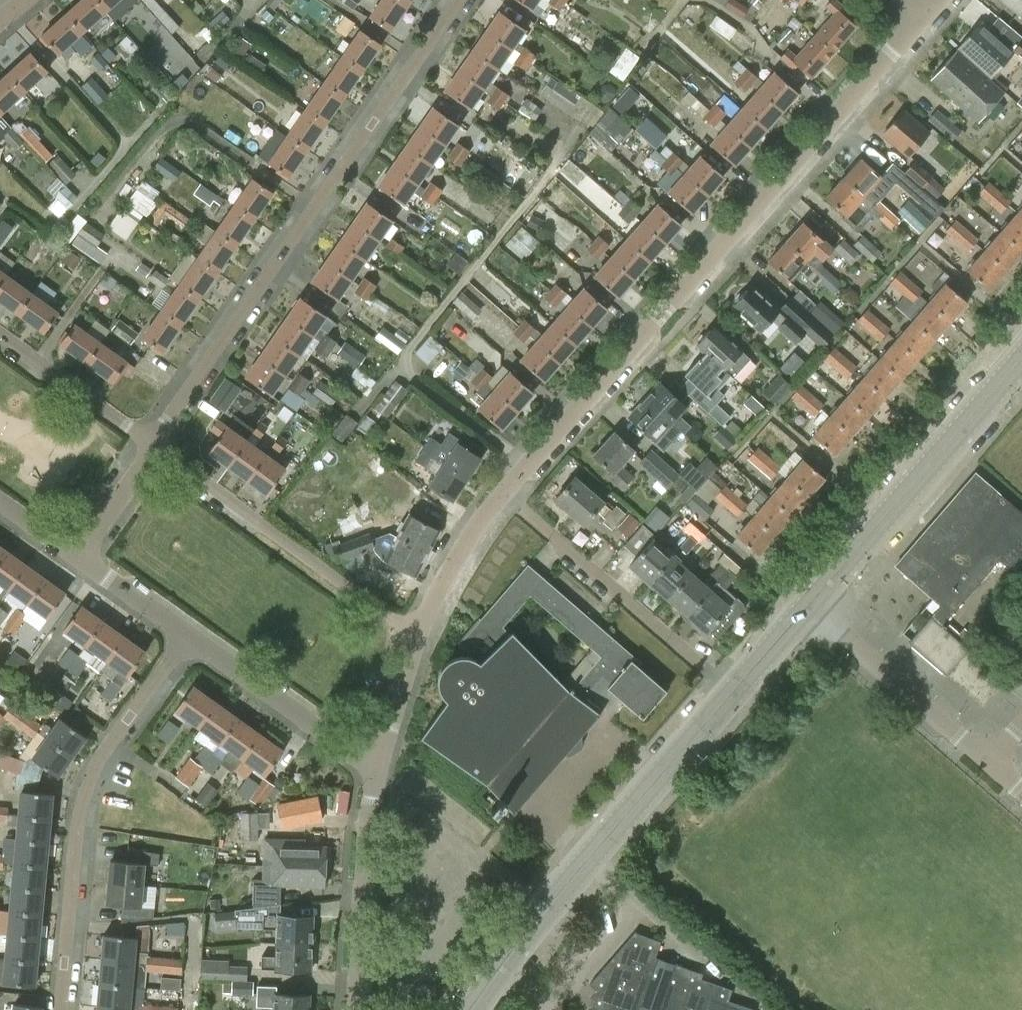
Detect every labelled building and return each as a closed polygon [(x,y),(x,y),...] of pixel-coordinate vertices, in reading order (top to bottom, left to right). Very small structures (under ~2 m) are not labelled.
[(95,0),(84,0),(66,16),(82,34),(106,12),(95,0)] [(106,12),(119,0),(95,0),(106,12)] [(141,0),(172,34),(179,28),(154,0),(141,0)] [(274,8),(281,0),(269,0),(267,3),(274,8)] [(353,10),(360,0),(340,0),(353,10)] [(408,5),(401,0),(381,0),(369,17),(390,31),(408,5)] [(533,9),(539,0),(520,0),(533,9)] [(562,0),(549,0),(548,2),(561,10),(566,2),(562,0)] [(724,7),(743,18),(749,9),(734,0),(729,0),(724,7)] [(802,4),(803,2),(817,12),(825,0),(797,0),(802,4)] [(817,35),(835,50),(856,25),(843,14),(846,11),(834,0),(831,0),(825,7),(835,15),(817,35)] [(1021,18),(1021,0),(1000,0),(1021,18)] [(189,7),(196,14),(202,8),(195,1),(189,7)] [(230,19),(222,11),(208,25),(215,33),(230,19)] [(266,11),(261,16),(269,23),(274,17),(266,11)] [(486,32),(509,48),(512,49),(525,29),(500,12),(486,32)] [(710,25),(732,37),(738,26),(716,14),(710,25)] [(75,51),(69,45),(82,34),(66,16),(40,40),(49,49),(51,47),(58,55),(60,53),(66,60),(75,51)] [(355,23),(345,16),(335,29),(346,36),(355,23)] [(981,21),(957,48),(989,77),(1012,51),(1013,50),(981,21)] [(776,39),(783,45),(794,33),(787,27),(776,39)] [(201,33),(209,42),(215,37),(207,28),(201,33)] [(360,31),(342,58),(361,71),(380,44),(360,31)] [(486,32),(473,52),(498,69),(506,57),(514,63),(520,55),(512,49),(509,48),(486,32)] [(781,57),(779,58),(793,71),(800,63),(813,75),(835,50),(817,35),(800,54),(797,58),(787,50),(783,54),(781,57)] [(137,49),(126,36),(114,48),(125,60),(137,49)] [(237,37),(227,52),(238,59),(248,45),(237,37)] [(1013,50),(1021,58),(1021,39),(1013,50)] [(110,62),(116,56),(108,47),(102,54),(110,62)] [(525,48),(520,55),(531,63),(534,59),(536,56),(525,48)] [(957,48),(930,78),(978,121),(1005,92),(989,77),(957,48)] [(639,58),(626,49),(610,72),(623,81),(639,58)] [(466,62),(459,72),(482,87),(485,89),(490,82),(494,75),(498,69),(473,52),(466,62)] [(31,53),(7,76),(24,94),(49,72),(31,53)] [(98,54),(90,61),(99,71),(107,64),(98,54)] [(260,74),(266,65),(249,54),(243,63),(260,74)] [(221,55),(215,61),(224,69),(229,62),(221,55)] [(520,55),(514,63),(526,71),(529,67),(531,63),(520,55)] [(641,65),(648,71),(655,62),(648,57),(641,65)] [(343,98),(361,71),(342,58),(323,85),(343,98)] [(215,83),(221,76),(212,68),(206,75),(215,83)] [(747,69),(741,76),(751,84),(757,78),(747,69)] [(452,82),(445,92),(458,100),(471,109),(477,99),(484,90),(485,89),(482,87),(459,72),(452,82)] [(182,74),(174,82),(180,89),(189,81),(182,74)] [(766,86),(760,93),(782,112),(798,94),(777,75),(766,86)] [(0,116),(24,94),(7,76),(0,82),(0,116)] [(741,76),(735,82),(745,91),(751,84),(741,76)] [(550,77),(541,92),(569,111),(579,97),(550,77)] [(92,78),(82,87),(98,104),(107,96),(92,78)] [(609,83),(603,84),(598,91),(599,97),(603,100),(609,100),(615,92),(614,86),(609,83)] [(754,100),(745,110),(766,130),(782,112),(760,93),(751,84),(745,91),(754,100)] [(343,98),(323,85),(305,111),(324,125),(343,98)] [(497,87),(492,94),(504,102),(509,95),(497,87)] [(622,114),(639,96),(630,88),(614,105),(622,114)] [(719,119),(709,110),(688,91),(682,98),(713,126),(719,119)] [(492,95),(487,103),(493,107),(498,111),(496,114),(504,119),(511,124),(515,120),(518,115),(510,109),(503,104),(504,102),(492,94),(492,95)] [(534,121),(542,110),(526,99),(519,110),(534,121)] [(709,110),(719,119),(726,112),(715,103),(709,110)] [(458,143),(468,130),(434,107),(421,127),(445,144),(445,145),(453,151),(454,150),(458,143)] [(609,151),(630,127),(609,109),(588,134),(609,151)] [(745,110),(729,128),(751,147),(766,130),(745,110)] [(936,110),(928,120),(952,141),(961,131),(936,110)] [(324,125),(305,111),(287,138),(306,151),(324,125)] [(930,133),(905,111),(882,137),(907,159),(930,133)] [(0,116),(0,142),(3,140),(1,138),(3,136),(16,149),(24,141),(12,128),(0,116)] [(646,116),(634,130),(656,150),(668,136),(646,116)] [(407,147),(432,164),(445,145),(445,144),(421,127),(407,147)] [(27,128),(20,135),(45,163),(52,156),(27,128)] [(729,128),(713,146),(735,165),(751,147),(729,128)] [(286,180),(306,151),(287,138),(269,164),(278,170),(276,173),(286,180)] [(458,143),(454,150),(465,158),(469,151),(458,143)] [(682,160),(665,146),(659,152),(676,167),(682,160)] [(394,167),(419,184),(432,164),(407,147),(394,167)] [(465,158),(454,150),(453,151),(448,159),(459,166),(465,158)] [(105,158),(99,152),(91,161),(97,167),(105,158)] [(659,152),(653,159),(672,176),(678,169),(676,167),(659,152)] [(58,156),(48,165),(66,184),(76,175),(58,156)] [(162,158),(154,169),(174,182),(181,171),(162,158)] [(725,177),(702,158),(686,176),(709,196),(725,177)] [(882,177),(862,158),(843,179),(873,205),(877,201),(879,198),(870,190),(882,177)] [(915,161),(904,173),(921,188),(932,175),(915,161)] [(522,178),(533,185),(542,172),(532,165),(522,178)] [(380,187),(405,204),(419,184),(394,167),(380,187)] [(904,173),(903,172),(895,181),(935,218),(944,208),(921,188),(904,173)] [(693,214),(709,196),(686,176),(670,194),(693,214)] [(252,179),(234,206),(254,220),(274,190),(263,183),(262,185),(252,179)] [(882,214),(886,209),(877,201),(873,205),(843,179),(826,198),(845,216),(842,219),(857,233),(873,215),(880,221),(884,216),(882,214)] [(159,192),(143,180),(127,203),(143,215),(147,218),(157,204),(153,201),(159,192)] [(431,182),(426,189),(438,197),(443,190),(431,182)] [(994,198),(999,192),(988,183),(978,194),(990,205),(995,199),(994,198)] [(216,211),(224,200),(201,184),(193,195),(216,211)] [(66,187),(56,199),(66,208),(76,196),(66,187)] [(438,197),(426,189),(420,197),(432,206),(438,197)] [(613,196),(624,206),(630,200),(619,190),(613,196)] [(1011,202),(999,192),(994,198),(995,199),(990,205),(1000,214),(1011,202)] [(909,198),(897,210),(919,233),(931,221),(909,198)] [(630,200),(623,207),(635,217),(641,210),(630,200)] [(184,227),(189,219),(164,201),(150,222),(157,227),(166,215),(184,227)] [(127,203),(122,210),(139,222),(143,215),(127,203)] [(368,203),(354,223),(379,240),(393,220),(368,203)] [(254,220),(234,206),(215,233),(235,247),(254,220)] [(660,206),(644,224),(666,244),(682,226),(660,206)] [(635,217),(623,207),(618,213),(629,223),(635,217)] [(891,231),(900,221),(886,209),(882,214),(884,216),(880,221),(891,231)] [(1017,213),(1000,232),(1021,251),(1021,218),(1017,213)] [(59,254),(66,246),(67,247),(87,221),(78,214),(57,240),(51,235),(45,243),(59,254)] [(531,215),(526,225),(536,230),(541,219),(531,215)] [(114,218),(108,228),(123,238),(130,229),(114,218)] [(13,229),(2,221),(0,223),(0,245),(13,229)] [(961,236),(966,230),(955,221),(945,232),(958,243),(962,237),(961,236)] [(86,223),(71,245),(100,264),(108,254),(97,246),(105,235),(86,223)] [(354,223),(341,243),(365,260),(379,240),(354,223)] [(830,246),(804,223),(786,242),(815,268),(819,264),(831,252),(830,246)] [(644,224),(628,242),(650,261),(666,244),(644,224)] [(217,273),(235,247),(215,233),(207,227),(198,240),(206,246),(197,259),(217,273)] [(521,227),(505,246),(520,259),(536,240),(521,227)] [(977,240),(966,230),(961,236),(962,237),(958,243),(968,251),(977,240)] [(1021,251),(1000,232),(984,252),(1005,270),(1021,251)] [(934,234),(926,243),(941,256),(949,248),(934,234)] [(862,235),(853,246),(872,263),(881,252),(862,235)] [(599,236),(593,243),(604,253),(610,246),(599,236)] [(391,239),(386,246),(398,255),(403,247),(391,239)] [(842,240),(833,249),(851,265),(860,255),(842,240)] [(634,279),(650,261),(628,242),(612,260),(634,279)] [(824,277),(829,272),(819,264),(815,268),(786,242),(768,262),(788,280),(797,270),(816,287),(820,283),(822,285),(827,279),(824,277)] [(352,279),(365,260),(341,243),(327,262),(352,279)] [(599,259),(604,253),(593,243),(587,249),(599,259)] [(393,262),(398,255),(386,246),(381,253),(393,262)] [(81,260),(68,250),(61,261),(74,270),(81,260)] [(989,289),(1005,270),(984,252),(967,271),(989,289)] [(15,264),(0,253),(0,284),(6,276),(15,264)] [(458,253),(448,260),(456,271),(466,264),(458,253)] [(217,273),(197,259),(179,286),(199,300),(217,273)] [(618,297),(634,279),(612,260),(596,278),(618,297)] [(145,276),(150,269),(141,262),(136,268),(145,276)] [(338,299),(352,279),(327,262),(313,282),(338,299)] [(154,269),(148,278),(162,289),(169,280),(154,269)] [(833,294),(842,284),(829,272),(824,277),(827,279),(822,285),(833,294)] [(905,287),(910,281),(900,272),(890,284),(902,294),(907,289),(905,287)] [(116,282),(106,275),(101,283),(110,290),(116,282)] [(0,284),(0,301),(19,314),(33,295),(6,276),(0,284)] [(364,278),(359,285),(371,293),(376,286),(364,278)] [(931,288),(937,293),(928,303),(950,321),(967,303),(939,279),(931,288)] [(59,314),(47,305),(57,292),(43,281),(33,295),(19,314),(45,333),(59,314)] [(922,292),(910,281),(905,287),(907,289),(902,294),(912,303),(922,292)] [(367,300),(371,293),(359,285),(354,292),(367,300)] [(550,291),(561,301),(570,308),(591,328),(608,309),(586,290),(576,302),(556,285),(550,291)] [(199,300),(179,286),(161,312),(181,326),(199,300)] [(752,286),(734,306),(760,330),(780,309),(779,309),(771,301),(769,302),(752,286)] [(555,307),(561,301),(550,291),(545,298),(555,307)] [(792,300),(807,313),(816,304),(801,291),(792,300)] [(461,292),(453,302),(473,320),(482,310),(461,292)] [(796,344),(806,333),(823,348),(833,336),(789,297),(779,309),(780,309),(788,316),(778,327),(796,344)] [(302,299),(288,319),(313,336),(322,342),(327,335),(328,333),(319,327),(327,316),(302,299)] [(912,322),(933,341),(950,321),(928,303),(912,322)] [(591,328),(570,308),(554,326),(576,345),(591,328)] [(872,325),(877,319),(867,310),(857,321),(869,332),(874,326),(872,325)] [(161,356),(181,326),(161,312),(142,339),(152,346),(150,348),(161,356)] [(825,329),(833,336),(844,324),(836,317),(825,329)] [(119,319),(111,330),(130,345),(138,334),(119,319)] [(288,319),(274,338),(299,356),(313,336),(288,319)] [(889,331),(877,319),(872,325),(874,326),(869,332),(879,342),(889,331)] [(525,320),(519,327),(530,337),(537,330),(525,320)] [(933,341),(912,322),(895,341),(917,359),(933,341)] [(58,343),(86,363),(101,343),(75,325),(69,334),(66,332),(58,343)] [(544,337),(538,344),(560,363),(576,345),(554,326),(544,337)] [(697,346),(705,353),(731,376),(733,377),(750,358),(716,326),(697,346)] [(383,327),(375,338),(397,355),(406,344),(383,327)] [(519,327),(513,334),(524,344),(530,337),(519,327)] [(327,335),(322,342),(332,350),(337,342),(327,335)] [(443,347),(430,336),(415,354),(428,365),(443,347)] [(299,356),(274,338),(261,358),(286,375),(299,356)] [(917,359),(895,341),(879,360),(901,378),(917,359)] [(322,342),(316,350),(327,358),(332,350),(322,342)] [(337,342),(332,350),(337,353),(337,354),(357,368),(365,356),(345,342),(342,346),(337,342)] [(135,367),(128,363),(101,343),(86,363),(117,385),(124,375),(128,377),(135,367)] [(544,381),(560,363),(538,344),(522,362),(544,381)] [(840,362),(844,357),(834,348),(824,360),(836,370),(841,364),(840,362)] [(719,390),(731,376),(705,353),(685,375),(697,386),(689,395),(709,413),(723,425),(731,417),(717,404),(725,395),(719,390)] [(856,367),(844,357),(840,362),(841,364),(836,370),(846,379),(856,367)] [(272,395),(286,375),(261,358),(247,378),(272,395)] [(901,378),(879,360),(862,379),(884,397),(901,378)] [(469,368),(461,361),(454,367),(463,375),(469,368)] [(482,367),(476,374),(486,383),(492,376),(482,367)] [(767,403),(771,407),(791,388),(775,371),(767,379),(771,383),(762,392),(770,400),(767,403)] [(305,388),(310,381),(298,373),(293,380),(305,388)] [(480,390),(486,383),(476,374),(469,382),(480,390)] [(512,374),(496,392),(518,411),(526,402),(534,393),(512,374)] [(242,389),(226,378),(212,398),(227,409),(242,389)] [(884,397),(862,379),(845,398),(867,417),(884,397)] [(293,380),(288,388),(300,396),(305,388),(293,380)] [(407,390),(394,381),(375,407),(388,416),(407,390)] [(321,382),(313,394),(331,406),(339,395),(321,382)] [(687,407),(660,382),(644,400),(678,431),(680,430),(684,434),(691,427),(679,416),(687,407)] [(487,385),(486,383),(480,390),(477,393),(487,402),(479,410),(501,430),(518,411),(496,392),(487,385)] [(806,401),(812,395),(801,385),(791,397),(803,408),(808,402),(806,401)] [(315,406),(320,399),(311,393),(306,400),(315,406)] [(824,405),(812,395),(806,401),(808,402),(803,408),(813,417),(824,405)] [(830,416),(852,434),(867,417),(845,398),(830,416)] [(628,418),(655,442),(662,435),(671,443),(681,432),(684,434),(680,430),(678,431),(644,400),(628,418)] [(284,406),(277,416),(286,423),(293,413),(284,406)] [(358,422),(347,413),(332,433),(343,441),(358,422)] [(834,455),(852,434),(830,416),(812,436),(834,455)] [(209,451),(229,465),(246,442),(218,421),(211,429),(220,436),(209,451)] [(269,426),(261,421),(249,439),(252,441),(256,436),(260,439),(269,426)] [(722,427),(720,428),(735,442),(743,431),(731,421),(724,429),(722,427)] [(728,450),(735,442),(720,428),(713,436),(728,450)] [(634,478),(621,466),(635,450),(615,432),(593,456),(612,473),(607,478),(622,491),(634,478)] [(280,434),(272,447),(275,449),(280,452),(288,440),(280,434)] [(432,440),(424,452),(467,481),(481,461),(458,445),(460,442),(450,435),(442,446),(432,440)] [(265,456),(246,442),(229,465),(248,479),(265,456)] [(758,448),(754,452),(748,459),(760,470),(765,465),(763,463),(768,457),(759,449),(758,448)] [(676,475),(651,451),(641,462),(666,486),(676,475)] [(454,501),(467,481),(424,452),(419,460),(439,473),(430,486),(454,501)] [(286,470),(265,456),(248,479),(269,494),(286,470)] [(780,468),(768,457),(763,463),(765,465),(760,470),(770,479),(780,468)] [(803,460),(787,478),(809,496),(824,478),(803,460)] [(678,475),(689,486),(696,492),(715,471),(707,464),(700,472),(689,462),(678,475)] [(894,565),(940,606),(908,642),(946,676),(968,650),(941,626),(999,559),(1014,572),(1020,577),(1021,575),(1021,513),(975,472),(894,565)] [(617,506),(613,511),(604,503),(575,477),(555,500),(584,525),(596,511),(606,519),(603,522),(612,530),(626,514),(617,506)] [(809,496),(787,478),(771,497),(792,515),(809,496)] [(686,504),(696,492),(689,486),(678,498),(686,504)] [(731,501),(736,495),(725,486),(714,498),(727,509),(732,503),(731,501)] [(696,494),(687,505),(705,520),(714,510),(696,494)] [(747,505),(736,495),(731,501),(732,503),(727,509),(737,517),(747,505)] [(792,515),(771,497),(754,516),(775,535),(792,515)] [(617,528),(628,537),(640,523),(630,514),(617,528)] [(409,516),(397,539),(429,555),(441,532),(409,516)] [(758,554),(775,535),(754,516),(737,536),(758,554)] [(691,521),(684,529),(699,542),(706,535),(691,521)] [(375,549),(370,533),(359,538),(364,553),(375,549)] [(697,542),(691,536),(681,547),(688,553),(697,542)] [(364,553),(359,538),(333,547),(338,562),(364,553)] [(417,578),(429,555),(397,539),(386,562),(417,578)] [(630,566),(649,583),(672,557),(653,540),(630,566)] [(25,565),(6,551),(0,559),(0,583),(8,589),(25,565)] [(649,583),(668,600),(691,574),(672,557),(649,583)] [(712,574),(719,580),(729,569),(721,563),(712,574)] [(574,754),(578,752),(582,749),(584,744),(584,740),(584,737),(582,733),(597,716),(598,717),(600,714),(585,703),(604,681),(609,686),(607,688),(624,703),(643,719),(667,691),(639,667),(641,664),(597,624),(528,564),(482,617),(478,621),(476,624),(459,643),(467,652),(467,657),(464,656),(459,657),(454,658),(448,661),(444,665),(441,669),(439,674),(438,680),(438,685),(439,690),(441,695),(444,699),(446,701),(420,737),(487,785),(500,799),(491,810),(497,815),(505,805),(514,813),(517,810),(516,810),(535,788),(565,754),(566,754),(571,755),(574,754)] [(28,603),(45,579),(25,565),(8,589),(28,603)] [(719,580),(710,590),(687,616),(706,634),(708,632),(717,640),(733,622),(724,614),(737,599),(725,589),(737,576),(729,569),(719,580)] [(710,590),(691,574),(668,600),(687,616),(710,590)] [(65,594),(45,579),(28,603),(48,618),(65,594)] [(73,642),(82,648),(101,620),(80,605),(63,629),(76,638),(73,642)] [(28,613),(19,606),(11,617),(21,624),(28,613)] [(0,608),(0,626),(9,614),(0,608)] [(21,624),(11,617),(3,627),(13,635),(21,624)] [(90,654),(93,650),(106,659),(123,636),(101,620),(82,648),(90,654)] [(123,636),(106,659),(118,668),(111,679),(99,693),(110,701),(128,675),(138,664),(146,652),(123,636)] [(67,671),(79,656),(69,648),(58,664),(67,671)] [(17,673),(26,660),(14,652),(5,665),(17,673)] [(972,653),(951,676),(981,704),(1002,680),(991,670),(972,653)] [(89,663),(79,656),(67,671),(77,678),(89,663)] [(193,686),(176,710),(198,726),(215,702),(193,686)] [(65,715),(74,703),(56,690),(47,702),(65,715)] [(215,702),(198,726),(221,742),(238,718),(215,702)] [(18,728),(27,716),(12,705),(4,717),(18,728)] [(41,727),(27,716),(18,728),(33,738),(41,727)] [(58,717),(43,737),(72,757),(86,737),(73,728),(58,717)] [(181,728),(168,718),(157,734),(170,743),(181,728)] [(221,742),(214,752),(224,758),(231,749),(244,759),(261,735),(238,718),(221,742)] [(261,735),(244,759),(267,775),(284,751),(261,735)] [(57,777),(72,757),(43,737),(29,757),(57,777)] [(190,759),(176,777),(190,786),(203,768),(214,752),(204,745),(193,761),(190,759)] [(214,752),(203,768),(213,775),(224,758),(214,752)] [(0,753),(0,768),(20,774),(24,761),(0,753)] [(248,777),(246,779),(237,792),(247,800),(248,799),(260,807),(275,786),(264,778),(259,785),(248,777)] [(195,798),(206,806),(218,790),(207,783),(195,798)] [(8,803),(8,807),(7,816),(50,819),(53,795),(22,792),(21,804),(8,803)] [(316,796),(279,803),(284,827),(321,820),(316,796)] [(0,806),(0,822),(7,822),(7,816),(8,807),(0,806)] [(257,813),(241,813),(241,840),(258,840),(258,828),(257,813)] [(269,813),(257,813),(258,828),(269,828),(269,813)] [(7,825),(19,826),(18,840),(48,843),(50,819),(7,816),(7,822),(7,825)] [(264,839),(263,865),(326,867),(326,847),(304,847),(304,840),(264,839)] [(16,864),(46,867),(48,843),(18,840),(16,864)] [(110,861),(108,883),(142,886),(144,865),(158,866),(159,854),(128,849),(126,862),(110,861)] [(13,888),(44,891),(46,867),(16,864),(13,888)] [(325,887),(326,867),(263,865),(263,879),(256,879),(255,907),(281,905),(281,886),(325,887)] [(140,907),(142,886),(108,883),(106,905),(122,906),(121,922),(155,919),(156,908),(140,907)] [(11,912),(41,915),(44,891),(13,888),(11,912)] [(220,899),(210,900),(211,909),(220,908),(220,899)] [(313,918),(281,916),(281,905),(255,907),(235,909),(235,912),(237,926),(237,928),(280,930),(280,944),(312,945),(313,918)] [(11,912),(0,911),(0,935),(9,936),(39,938),(41,915),(11,912)] [(214,914),(215,928),(237,926),(235,912),(214,914)] [(755,1009),(720,998),(724,987),(701,978),(702,974),(655,957),(660,941),(635,932),(589,984),(595,989),(589,1007),(597,1009),(755,1009)] [(149,939),(104,935),(101,959),(134,962),(146,963),(147,956),(148,956),(149,939)] [(7,960),(37,962),(39,938),(9,936),(7,960)] [(311,972),(312,945),(280,944),(279,956),(263,955),(262,968),(279,969),(279,971),(311,972)] [(147,956),(146,963),(145,971),(163,973),(164,958),(148,956),(147,956)] [(182,960),(164,958),(163,973),(181,975),(182,960)] [(134,962),(101,959),(99,983),(132,986),(134,962)] [(35,986),(37,962),(7,960),(4,983),(35,986)] [(202,979),(247,980),(247,967),(228,966),(228,961),(220,962),(202,960),(202,979)] [(162,978),(161,989),(179,991),(180,980),(162,978)] [(253,983),(233,982),(233,995),(253,995),(253,983)] [(99,983),(97,1008),(121,1009),(130,1009),(132,986),(99,983)] [(311,996),(274,995),(274,987),(256,986),(255,1007),(277,1008),(277,1009),(310,1009),(311,996)]
